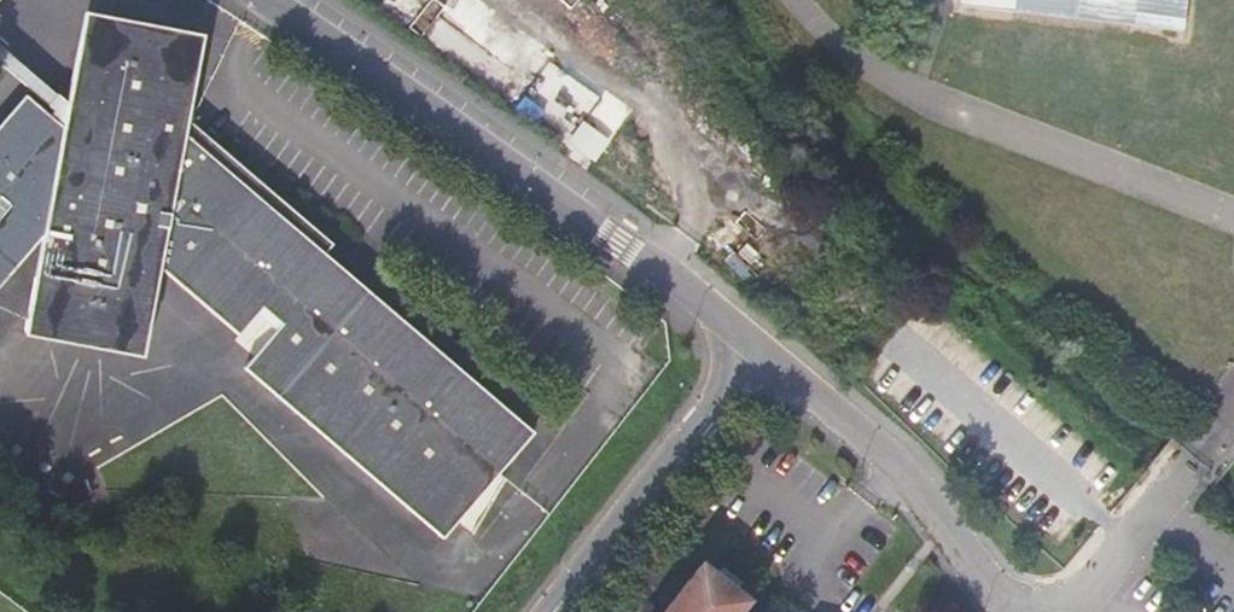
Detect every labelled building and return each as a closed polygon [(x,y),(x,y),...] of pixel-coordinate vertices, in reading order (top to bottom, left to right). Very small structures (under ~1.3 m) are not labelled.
[(952,3),(1173,28),(1176,0),(952,0),(952,3)] [(57,129),(19,98),(0,120),(0,279),(31,242),(17,328),(138,348),(148,270),(227,337),(253,309),(275,330),(239,371),(437,539),(526,431),(359,291),(353,297),(310,261),(327,243),(177,119),(191,27),(78,10),(57,129)] [(596,159),(611,137),(584,120),(570,142),(596,159)] [(711,577),(683,611),(754,611),(711,577)]
